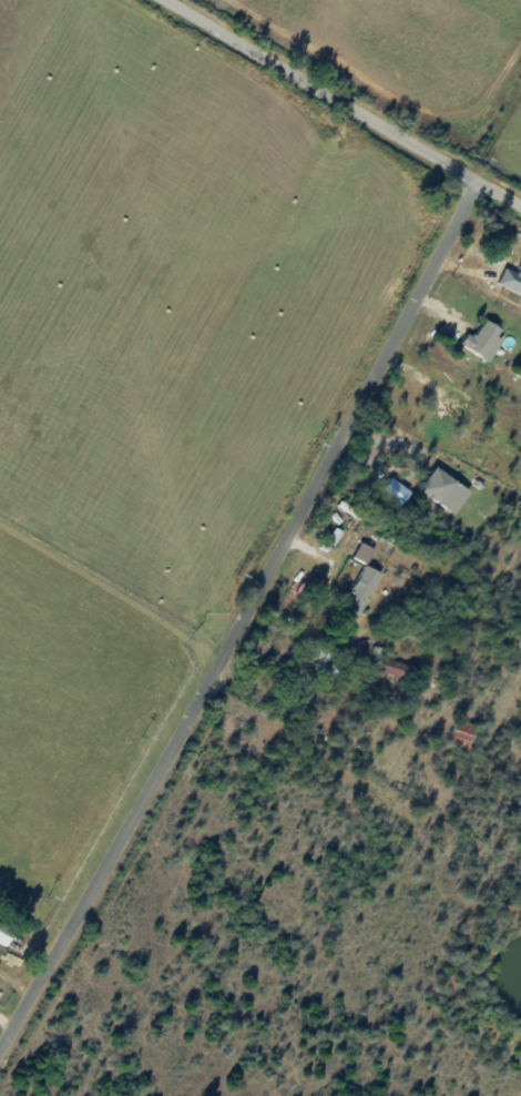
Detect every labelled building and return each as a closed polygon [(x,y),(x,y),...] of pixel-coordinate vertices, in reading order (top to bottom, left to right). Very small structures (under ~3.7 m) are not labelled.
[(505,267),(497,284),(520,294),(520,263),(517,273),(505,267)] [(488,361),(506,336),(484,321),(473,337),(468,333),(461,343),(488,361)] [(471,491),(435,466),(419,489),(455,514),(471,491)] [(369,563),(375,548),(360,542),(354,558),(369,563)] [(382,573),(365,564),(343,605),(360,614),(382,573)] [(408,665),(384,658),(381,671),(404,678),(408,665)] [(468,748),(477,727),(459,719),(449,740),(468,748)] [(0,923),(0,943),(7,947),(15,931),(0,923)]
